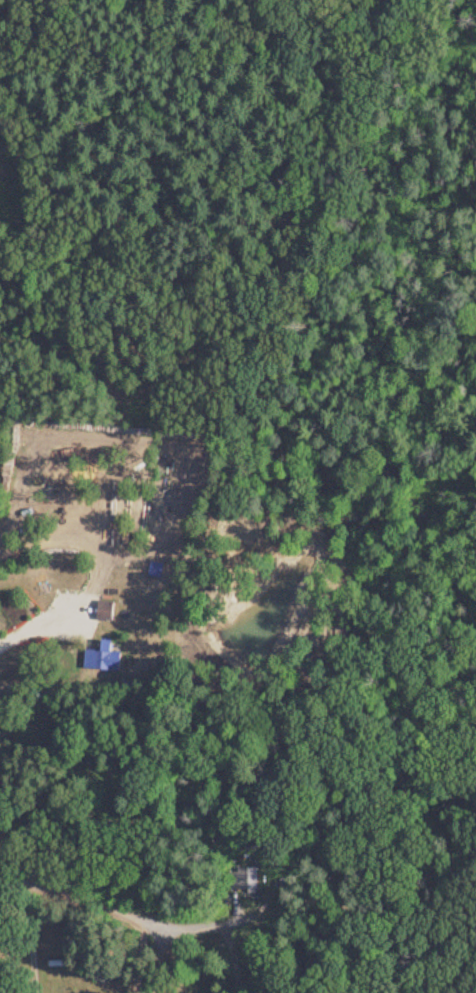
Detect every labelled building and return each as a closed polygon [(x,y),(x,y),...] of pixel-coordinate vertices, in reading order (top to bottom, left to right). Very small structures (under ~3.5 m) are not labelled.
[(95,599),(95,621),(109,621),(109,599),(95,599)] [(117,651),(101,651),(101,643),(84,643),(84,671),(117,671),(117,651)]
